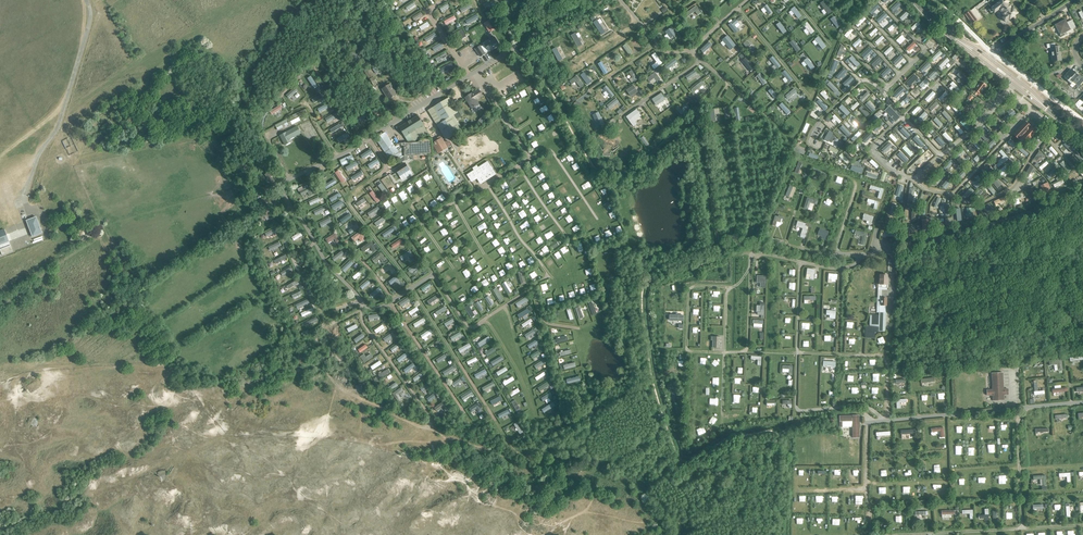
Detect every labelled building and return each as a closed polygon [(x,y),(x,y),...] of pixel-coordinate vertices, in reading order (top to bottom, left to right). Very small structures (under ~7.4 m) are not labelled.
[(493,0),(485,4),(487,7),(488,8),(490,7),(490,6),(494,4),(493,0)] [(991,8),(994,13),(997,11),(999,9),(1003,15),(1001,16),(1006,22),(1008,20),(1008,21),(1016,15),(1016,14),(1017,13),(1013,7),(1011,8),(1007,3),(1009,2),(1008,0),(1002,0),(996,4),(994,6),(991,8)] [(414,2),(408,6),(409,8),(410,8),(411,10),(413,8),(412,7),(416,4),(414,2)] [(898,2),(890,9),(893,11),(900,5),(898,2)] [(876,4),(867,12),(870,14),(879,6),(876,4)] [(498,14),(501,17),(511,10),(508,6),(498,14)] [(696,6),(686,13),(688,16),(695,11),(698,15),(701,13),(696,6)] [(882,9),(875,16),(878,19),(885,12),(882,9)] [(980,20),(969,11),(963,16),(975,25),(980,20)] [(906,12),(900,18),(903,21),(909,15),(906,12)] [(454,16),(446,21),(448,24),(456,20),(454,16)] [(863,16),(856,22),(858,24),(865,18),(863,16)] [(887,17),(880,23),(883,26),(890,20),(887,17)] [(1072,20),(1067,22),(1065,19),(1055,25),(1061,37),(1065,35),(1063,32),(1070,29),(1070,30),(1076,27),(1072,20)] [(730,25),(736,33),(738,31),(735,26),(737,24),(735,21),(730,25)] [(428,22),(419,27),(421,30),(430,25),(428,22)] [(869,22),(862,30),(864,33),(872,24),(869,22)] [(918,22),(911,28),(913,31),(920,24),(918,22)] [(894,23),(888,29),(890,32),(896,26),(894,23)] [(485,24),(475,30),(477,33),(487,27),(485,24)] [(665,30),(670,37),(676,32),(672,26),(665,30)] [(850,28),(844,36),(847,38),(853,31),(850,28)] [(876,28),(869,35),(871,37),(873,35),(874,36),(877,33),(876,32),(878,30),(876,28)] [(462,29),(452,35),(454,39),(460,35),(463,39),(466,37),(462,29)] [(901,29),(893,36),(895,39),(903,31),(901,29)] [(926,31),(919,37),(921,40),(922,39),(923,40),(925,38),(924,37),(926,35),(928,38),(930,36),(928,34),(929,33),(926,31)] [(435,32),(426,38),(427,41),(436,35),(435,32)] [(874,43),(876,45),(884,38),(882,35),(874,43)] [(480,46),(475,49),(480,57),(485,54),(485,53),(488,51),(489,51),(499,45),(494,37),(484,44),(484,45),(481,47),(480,46)] [(736,45),(730,37),(723,42),(727,46),(726,47),(728,49),(729,50),(736,45)] [(859,39),(852,45),(855,48),(862,42),(859,39)] [(888,42),(879,50),(882,52),(891,44),(888,40),(887,41),(888,42)] [(711,41),(703,49),(705,52),(714,43),(711,41)] [(743,43),(751,53),(754,50),(746,41),(743,43)] [(913,42),(906,49),(909,52),(916,45),(913,42)] [(441,43),(431,49),(433,52),(443,45),(441,43)] [(1060,46),(1055,47),(1055,43),(1047,44),(1047,48),(1050,48),(1052,61),(1062,60),(1060,46)] [(624,47),(630,55),(633,53),(627,45),(624,47)] [(841,45),(837,56),(840,57),(845,47),(841,45)] [(870,47),(862,54),(865,57),(868,54),(870,56),(873,54),(875,52),(873,49),(872,50),(870,47)] [(893,49),(886,56),(889,58),(896,52),(893,49)] [(938,52),(930,60),(932,62),(940,55),(938,52)] [(662,63),(655,53),(652,55),(656,62),(652,66),(654,69),(662,63)] [(875,54),(868,60),(871,63),(875,59),(876,60),(878,58),(877,57),(878,56),(875,54)] [(901,55),(894,61),(897,64),(903,58),(901,55)] [(848,58),(848,59),(847,58),(844,61),(850,67),(853,64),(849,61),(850,60),(850,59),(849,58),(848,58)] [(673,60),(664,66),(666,69),(675,63),(673,60)] [(744,62),(751,71),(754,68),(747,60),(744,62)] [(442,72),(453,66),(451,62),(440,69),(442,72)] [(598,64),(604,74),(607,72),(601,62),(598,64)] [(928,62),(921,69),(924,71),(930,65),(928,62)] [(890,73),(892,70),(889,67),(882,73),(884,75),(889,71),(890,73)] [(966,71),(970,76),(974,72),(969,67),(966,71)] [(955,68),(949,74),(951,76),(958,70),(955,68)] [(844,69),(835,78),(837,81),(843,75),(844,75),(846,74),(845,73),(846,71),(844,69)] [(1077,76),(1075,74),(1075,73),(1071,69),(1064,77),(1068,80),(1067,80),(1071,84),(1073,82),(1078,87),(1082,81),(1082,78),(1079,75),(1077,76)] [(638,79),(632,70),(629,72),(632,78),(629,79),(632,83),(634,81),(635,81),(638,79)] [(694,70),(685,77),(687,80),(694,75),(695,77),(697,76),(696,74),(694,70)] [(935,70),(928,77),(930,79),(935,74),(937,76),(939,74),(935,70)] [(782,74),(790,83),(793,80),(785,71),(782,74)] [(919,71),(912,78),(914,80),(921,73),(919,71)] [(580,75),(588,85),(591,83),(583,72),(580,75)] [(655,72),(647,79),(649,82),(654,78),(657,82),(661,80),(655,72)] [(964,74),(957,81),(960,84),(967,76),(964,74)] [(369,78),(374,85),(378,83),(373,75),(369,78)] [(577,76),(569,81),(572,85),(576,82),(581,88),(584,85),(577,76)] [(851,76),(844,83),(846,85),(853,79),(851,76)] [(926,79),(919,85),(922,88),(928,82),(926,79)] [(909,80),(902,87),(905,90),(911,83),(909,80)] [(691,89),(694,92),(705,84),(702,81),(691,89)] [(824,85),(831,92),(834,90),(830,85),(831,85),(828,82),(828,83),(827,82),(824,85)] [(950,84),(958,92),(960,89),(953,82),(950,84)] [(985,93),(983,91),(987,86),(981,82),(974,89),(971,92),(975,95),(977,92),(980,95),(981,95),(982,96),(985,93)] [(385,97),(396,91),(391,83),(387,86),(386,84),(380,87),(385,97)] [(626,90),(631,97),(638,92),(633,85),(626,90)] [(613,95),(607,86),(604,88),(608,94),(607,95),(608,97),(609,96),(610,97),(613,95)] [(807,97),(799,88),(797,91),(801,96),(800,97),(801,98),(800,99),(801,101),(804,99),(807,97)] [(916,88),(909,95),(912,98),(919,91),(916,88)] [(465,98),(472,109),(479,104),(477,100),(481,97),(479,94),(481,93),(478,89),(465,98)] [(899,89),(892,97),(894,99),(902,92),(899,89)] [(820,93),(826,100),(828,98),(825,94),(826,93),(823,90),(820,93)] [(933,91),(925,99),(928,102),(936,94),(933,91)] [(867,92),(859,100),(862,103),(870,95),(867,92)] [(938,99),(940,101),(948,94),(946,92),(938,99)] [(661,93),(652,99),(656,106),(666,99),(661,93)] [(907,97),(900,104),(902,106),(906,102),(907,103),(909,102),(908,101),(909,100),(907,97)] [(437,125),(446,140),(463,130),(454,115),(458,112),(449,98),(432,108),(441,122),(437,125)] [(617,98),(608,105),(610,108),(619,101),(617,98)] [(814,103),(822,110),(824,107),(816,100),(814,103)] [(865,104),(865,105),(871,111),(874,109),(868,102),(867,101),(865,104)] [(936,101),(929,109),(931,111),(936,107),(937,108),(938,106),(937,105),(939,104),(936,101)] [(853,111),(859,104),(857,102),(853,106),(852,105),(851,106),(852,107),(851,108),(853,111)] [(1016,112),(1009,104),(1006,107),(1013,115),(1016,112)] [(679,112),(681,115),(690,107),(687,105),(681,110),(678,106),(675,109),(678,112),(679,112)] [(841,108),(848,115),(850,113),(844,106),(841,108)] [(884,111),(895,122),(900,118),(889,106),(884,111)] [(953,108),(960,115),(962,113),(955,106),(953,108)] [(965,113),(969,117),(973,112),(966,106),(962,110),(965,112),(965,113)] [(867,116),(869,114),(863,107),(860,109),(864,113),(863,114),(866,116),(867,116)] [(917,107),(911,113),(913,116),(917,112),(917,113),(919,111),(918,110),(919,110),(917,107)] [(637,124),(635,122),(635,121),(641,116),(636,109),(626,117),(634,127),(637,124)] [(816,110),(815,111),(814,110),(812,113),(818,118),(820,115),(817,113),(818,111),(816,110)] [(921,122),(927,115),(925,112),(918,119),(921,122)] [(945,115),(951,121),(953,119),(947,112),(945,115)] [(399,127),(405,137),(424,125),(418,115),(399,127)] [(842,122),(834,115),(832,117),(839,124),(842,122)] [(876,115),(869,121),(871,124),(878,117),(876,115)] [(979,118),(976,120),(972,116),(969,118),(976,125),(979,123),(978,122),(981,120),(979,118)] [(594,120),(598,131),(605,128),(602,117),(594,120)] [(933,120),(940,127),(943,124),(936,117),(933,120)] [(1004,124),(997,117),(994,120),(998,124),(995,127),(998,130),(1001,127),(1004,124)] [(861,124),(855,118),(853,121),(856,124),(855,124),(856,126),(857,125),(859,127),(861,124)] [(276,126),(279,131),(290,125),(287,120),(276,126)] [(960,123),(967,131),(969,129),(966,124),(964,121),(964,122),(963,121),(960,123)] [(1025,121),(1013,135),(1024,145),(1037,132),(1025,121)] [(854,131),(846,122),(844,125),(846,127),(845,128),(848,131),(849,130),(851,133),(854,131)] [(880,122),(873,129),(875,131),(879,127),(880,128),(882,126),(881,125),(882,124),(880,122)] [(925,127),(931,134),(934,132),(928,124),(925,127)] [(826,132),(819,125),(817,127),(824,134),(826,132)] [(955,127),(961,135),(964,132),(957,125),(955,127)] [(281,136),(286,146),(292,143),(290,139),(301,134),(298,127),(281,136)] [(846,135),(839,128),(837,131),(841,135),(840,136),(842,139),(846,135)] [(979,135),(986,142),(990,139),(989,137),(983,130),(979,135)] [(899,133),(906,140),(908,138),(905,135),(906,135),(905,133),(904,134),(901,131),(899,133)] [(942,135),(950,143),(953,140),(948,135),(949,134),(946,131),(946,132),(945,132),(942,135)] [(404,156),(404,149),(400,143),(395,146),(386,133),(385,132),(376,139),(391,160),(397,156),(399,160),(404,156)] [(869,132),(863,139),(865,141),(872,135),(869,132)] [(646,137),(651,143),(659,136),(657,133),(651,138),(649,135),(646,137)] [(460,140),(457,134),(451,137),(455,143),(460,140)] [(889,136),(895,142),(897,140),(894,137),(895,136),(893,135),(891,134),(889,136)] [(913,138),(919,145),(922,143),(918,139),(920,138),(917,135),(913,138)] [(448,148),(442,137),(432,143),(438,154),(448,148)] [(974,140),(980,148),(982,145),(976,138),(974,140)] [(404,146),(404,149),(404,156),(433,154),(432,139),(421,139),(421,140),(418,142),(402,143),(402,146),(404,146)] [(994,139),(987,146),(990,149),(991,147),(992,148),(993,146),(992,146),(997,141),(994,139)] [(1008,142),(1014,148),(1017,145),(1011,139),(1008,142)] [(934,143),(940,150),(943,148),(936,141),(934,143)] [(859,142),(852,149),(855,151),(859,147),(859,148),(861,147),(860,146),(861,145),(859,142)] [(966,144),(972,152),(975,149),(968,142),(966,144)] [(1075,150),(1069,143),(1066,145),(1073,152),(1075,150)] [(612,145),(603,144),(603,148),(604,148),(603,156),(610,157),(610,149),(612,150),(612,145)] [(892,145),(885,152),(887,154),(891,151),(892,152),(894,149),(893,148),(895,147),(892,145)] [(902,148),(910,157),(913,154),(905,145),(902,148)] [(1058,154),(1051,146),(1049,148),(1055,156),(1058,154)] [(1018,150),(1026,156),(1029,154),(1020,147),(1018,150)] [(846,151),(853,157),(855,155),(848,149),(846,151)] [(963,149),(954,157),(956,159),(961,154),(962,155),(966,152),(963,149)] [(998,161),(999,162),(996,165),(998,168),(1001,165),(1009,158),(1001,150),(999,152),(1003,157),(998,161)] [(1039,151),(1034,159),(1037,161),(1040,156),(1044,158),(1045,156),(1039,151)] [(981,152),(975,158),(977,160),(981,157),(982,159),(985,156),(981,152)] [(848,160),(842,153),(839,156),(841,158),(839,159),(841,161),(842,160),(845,163),(848,160)] [(895,156),(902,163),(904,160),(901,157),(902,156),(900,154),(898,155),(897,153),(895,156)] [(1082,156),(1082,155),(1081,153),(1078,157),(1077,156),(1074,158),(1075,159),(1078,162),(1082,156)] [(893,158),(887,163),(890,166),(896,161),(893,158)] [(869,162),(877,169),(879,166),(872,159),(869,162)] [(951,160),(943,168),(946,171),(954,162),(951,160)] [(1008,163),(1016,173),(1019,170),(1012,160),(1008,163)] [(482,183),(493,176),(488,169),(491,167),(488,161),(467,175),(471,180),(477,176),(482,183)] [(395,169),(400,176),(410,170),(405,162),(395,169)] [(1039,168),(1041,170),(1048,164),(1046,162),(1039,168)] [(410,169),(413,174),(408,177),(409,178),(414,176),(415,176),(418,173),(412,164),(410,165),(412,168),(410,169)] [(998,169),(1002,175),(1007,173),(1003,166),(998,169)] [(1036,170),(1034,169),(1033,168),(1030,166),(1025,175),(1028,177),(1031,172),(1032,173),(1033,172),(1034,173),(1036,170)] [(824,177),(826,173),(814,168),(812,172),(824,177)] [(1065,177),(1072,170),(1069,168),(1062,174),(1061,172),(1059,173),(1061,175),(1063,178),(1064,176),(1065,177)] [(987,173),(982,169),(980,171),(987,179),(995,172),(992,169),(987,173)] [(1054,169),(1045,176),(1048,179),(1056,171),(1054,169)] [(963,170),(957,176),(960,180),(962,177),(963,175),(965,177),(967,174),(963,170)] [(938,173),(932,179),(935,181),(937,178),(939,180),(940,178),(939,176),(940,176),(938,173)] [(513,176),(508,179),(511,185),(517,181),(513,176)] [(949,177),(942,186),(945,188),(952,180),(949,177)] [(1002,184),(997,179),(995,181),(994,179),(991,181),(990,180),(988,182),(990,184),(992,182),(997,188),(1002,184)] [(1048,182),(1040,186),(1042,189),(1043,192),(1045,195),(1050,192),(1049,190),(1051,189),(1048,182)] [(983,187),(990,195),(993,193),(989,188),(990,187),(987,184),(983,187)] [(884,189),(871,185),(870,189),(879,191),(878,198),(881,199),(884,189)] [(965,200),(974,191),(971,188),(969,190),(968,189),(967,191),(968,191),(962,197),(965,200)] [(981,189),(974,195),(977,198),(980,195),(982,197),(985,194),(981,189)] [(1031,199),(1036,197),(1032,189),(1027,192),(1029,196),(1028,197),(1029,199),(1031,198),(1031,199)] [(1004,196),(994,202),(995,205),(999,203),(1000,205),(1003,204),(1005,203),(1004,201),(1006,200),(1004,196)] [(807,198),(804,208),(808,210),(810,203),(817,205),(818,201),(807,198)] [(879,202),(868,199),(867,202),(875,204),(874,209),(877,210),(879,202)] [(983,210),(988,214),(993,209),(988,204),(983,210)] [(967,217),(973,217),(973,213),(971,213),(971,211),(976,211),(976,208),(972,208),(967,208),(967,213),(965,213),(965,216),(967,216),(967,217)] [(874,217),(864,214),(863,217),(862,220),(869,222),(868,224),(871,225),(874,217)] [(775,216),(772,225),(775,226),(777,222),(780,223),(781,219),(784,219),(784,217),(779,215),(778,217),(775,216)] [(26,221),(32,236),(42,233),(36,217),(26,221)] [(803,228),(800,236),(805,237),(807,230),(806,229),(807,226),(805,226),(806,223),(798,221),(796,226),(803,228)] [(12,251),(4,229),(0,231),(0,250),(2,255),(12,251)] [(829,232),(820,229),(818,235),(822,237),(822,239),(826,240),(829,232)] [(400,239),(391,245),(394,249),(403,243),(400,239)] [(554,249),(559,245),(556,240),(550,244),(554,249)] [(408,251),(400,257),(402,260),(410,254),(408,251)] [(418,263),(410,269),(411,271),(419,266),(418,263)] [(815,270),(807,268),(806,277),(810,278),(810,279),(813,279),(815,270)] [(526,284),(523,271),(518,272),(522,285),(526,284)] [(837,280),(837,274),(829,274),(828,283),(831,283),(831,282),(835,282),(835,280),(837,280)] [(888,275),(883,275),(883,274),(881,274),(881,275),(880,275),(880,284),(878,284),(878,288),(877,298),(877,313),(879,313),(879,314),(879,316),(870,315),(870,327),(865,326),(865,338),(875,339),(875,332),(878,333),(879,332),(880,332),(880,331),(885,331),(886,312),(886,306),(887,306),(887,298),(882,298),(882,290),(887,290),(887,285),(888,275)] [(766,276),(757,276),(757,283),(760,283),(760,288),(765,288),(766,276)] [(501,283),(509,295),(512,293),(510,289),(511,288),(509,285),(508,287),(506,284),(508,282),(506,280),(501,283)] [(429,284),(421,289),(423,292),(431,287),(429,284)] [(493,290),(500,301),(504,299),(497,288),(493,290)] [(438,294),(427,301),(429,305),(440,297),(438,294)] [(401,306),(410,300),(408,297),(399,303),(401,306)] [(526,301),(524,298),(515,304),(517,307),(526,301)] [(597,314),(593,303),(589,304),(593,316),(597,314)] [(465,307),(471,316),(474,314),(468,305),(465,307)] [(419,310),(417,307),(409,312),(411,315),(419,310)] [(438,315),(447,310),(445,307),(436,312),(438,315)] [(530,312),(528,309),(520,314),(522,317),(530,312)] [(835,319),(836,311),(827,310),(826,315),(830,315),(829,319),(835,319)] [(680,318),(673,318),(673,321),(680,321),(680,324),(683,323),(683,321),(683,313),(679,313),(680,318)] [(416,328),(426,321),(424,318),(413,324),(416,328)] [(524,328),(533,321),(531,318),(522,325),(524,328)] [(374,330),(377,334),(385,328),(383,325),(374,330)] [(430,329),(421,336),(423,339),(430,335),(430,336),(432,335),(431,334),(433,333),(430,329)] [(452,341),(462,336),(460,332),(450,337),(452,341)] [(393,336),(391,333),(381,340),(384,343),(387,341),(388,343),(390,341),(389,340),(393,336)] [(712,347),(721,348),(722,344),(720,344),(720,337),(711,336),(711,340),(713,340),(712,347)] [(480,347),(490,341),(488,338),(478,344),(480,347)] [(460,353),(471,347),(469,343),(458,350),(460,353)] [(487,356),(495,351),(493,348),(485,353),(487,356)] [(540,353),(539,351),(530,356),(532,359),(540,353)] [(399,363),(406,357),(404,354),(397,360),(399,363)] [(437,363),(447,357),(445,355),(436,361),(437,363)] [(493,366),(503,360),(501,356),(491,363),(493,366)] [(761,365),(761,357),(751,356),(751,359),(758,360),(757,365),(761,365)] [(545,359),(532,368),(534,371),(547,363),(545,359)] [(1061,359),(1049,361),(1050,366),(1057,365),(1058,370),(1063,370),(1061,359)] [(407,373),(416,366),(414,363),(405,370),(407,373)] [(793,366),(782,365),(782,369),(789,369),(789,375),(792,375),(793,366)] [(498,376),(508,370),(506,367),(496,372),(498,376)] [(487,373),(485,370),(474,376),(476,379),(487,373)] [(36,373),(21,382),(29,395),(43,386),(36,373)] [(415,382),(423,376),(420,373),(413,379),(415,382)] [(992,390),(987,390),(987,396),(992,395),(993,401),(1004,400),(1004,395),(1006,395),(1006,389),(1004,389),(1003,373),(991,373),(992,390)] [(505,386),(514,380),(513,377),(504,383),(505,386)] [(454,387),(463,381),(461,378),(452,384),(454,387)] [(1034,395),(1045,394),(1044,391),(1045,391),(1044,389),(1042,389),(1042,391),(1038,391),(1037,380),(1033,381),(1034,383),(1033,383),(1034,392),(1034,395)] [(386,385),(391,391),(398,385),(396,382),(392,386),(389,383),(386,385)] [(495,386),(493,382),(482,388),(484,392),(495,386)] [(550,385),(548,382),(538,388),(540,392),(550,385)] [(422,391),(429,386),(427,383),(420,389),(422,391)] [(398,403),(402,400),(399,395),(404,391),(402,387),(392,393),(398,403)] [(512,397),(520,392),(518,388),(510,393),(512,397)] [(430,401),(439,394),(437,391),(428,398),(430,401)] [(462,400),(472,394),(470,391),(460,397),(462,400)] [(907,399),(896,400),(896,403),(897,403),(897,409),(900,408),(900,403),(907,403),(907,399)] [(446,411),(449,409),(444,401),(434,408),(437,412),(443,407),(446,411)] [(478,403),(469,409),(472,412),(477,409),(479,413),(482,411),(478,403)] [(518,411),(527,406),(525,403),(516,408),(518,411)] [(33,413),(26,426),(35,431),(42,417),(33,413)] [(859,433),(859,418),(856,418),(856,415),(840,416),(840,421),(840,427),(843,427),(843,422),(852,422),(853,433),(859,433)] [(943,427),(931,428),(932,432),(940,431),(941,438),(944,437),(943,427)] [(163,472),(155,476),(158,483),(167,480),(163,472)] [(1070,473),(1059,474),(1059,477),(1067,477),(1067,482),(1071,482),(1070,473)] [(1040,479),(1040,486),(1043,485),(1043,486),(1047,485),(1046,475),(1033,476),(1033,480),(1040,479)] [(1051,503),(1051,506),(1050,506),(1051,518),(1054,518),(1054,506),(1059,506),(1059,503),(1051,503)] [(979,519),(985,518),(985,520),(989,520),(989,518),(989,514),(988,509),(985,509),(985,515),(979,515),(979,519)]
